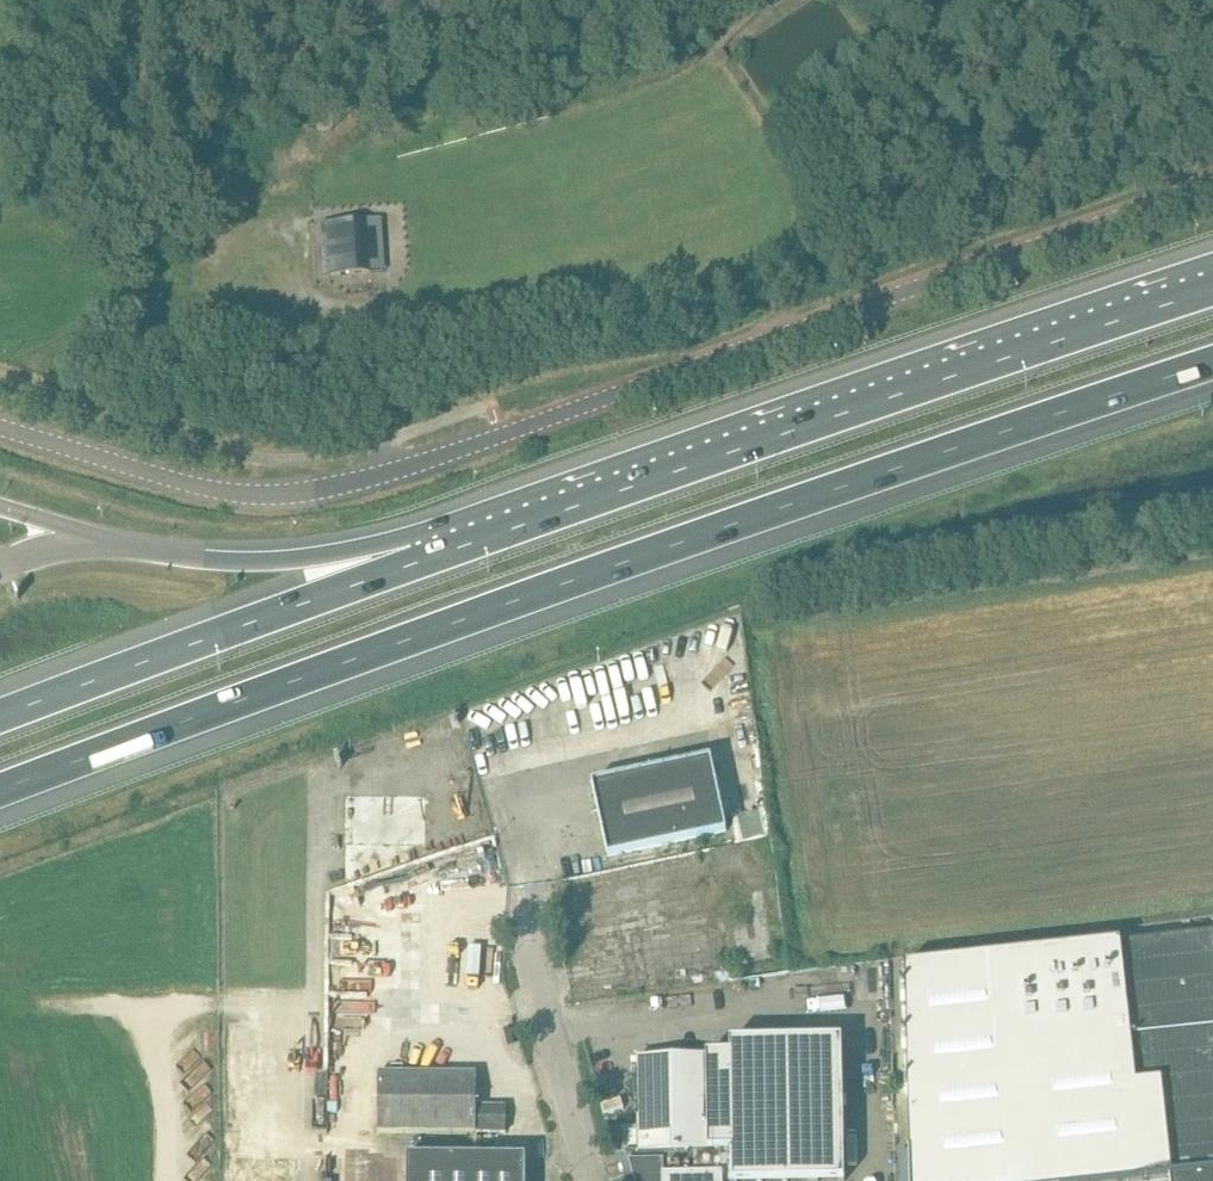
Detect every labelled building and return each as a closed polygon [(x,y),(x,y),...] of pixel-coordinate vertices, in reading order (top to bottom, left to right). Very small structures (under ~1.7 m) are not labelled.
[(326,234),(322,234),(325,276),(330,276),(371,273),(369,256),(369,249),(367,220),(343,221),(326,223),(326,234)] [(592,785),(608,858),(727,832),(711,760),(592,785)] [(347,986),(437,987),(440,795),(350,794),(347,986)] [(909,1180),(1145,1180),(1169,1178),(1169,1180),(1212,1180),(1212,933),(905,967),(909,1180)] [(734,1030),(766,1030),(766,1023),(734,1022),(734,1030)] [(843,1041),(730,1044),(731,1057),(638,1059),(639,1127),(639,1152),(639,1154),(626,1154),(634,1180),(845,1180),(843,1041)] [(380,1132),(475,1133),(506,1133),(506,1108),(476,1107),(477,1074),(380,1073),(380,1132)] [(639,1152),(639,1127),(608,1126),(615,1151),(639,1152)] [(527,1159),(408,1158),(407,1180),(527,1180),(527,1159)]
